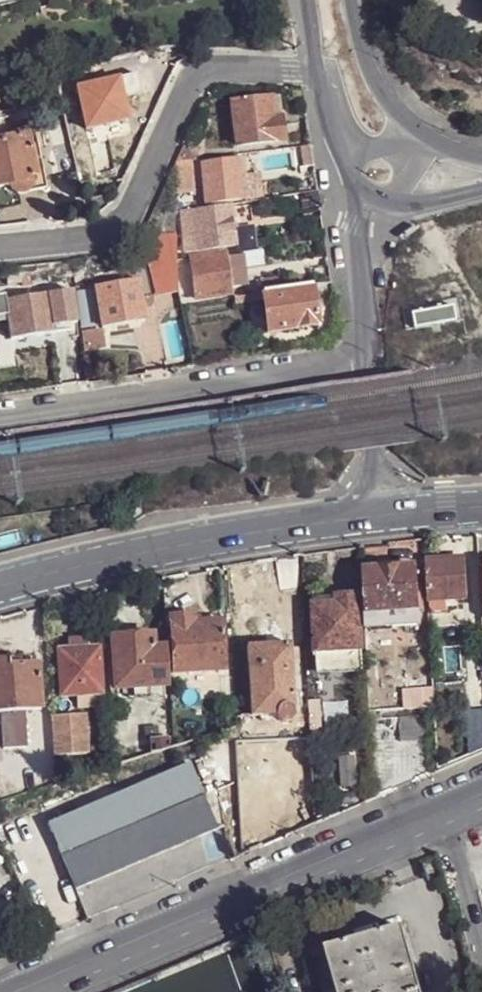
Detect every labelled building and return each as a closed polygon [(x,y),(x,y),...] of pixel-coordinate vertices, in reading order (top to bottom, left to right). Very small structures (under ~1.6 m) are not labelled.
[(74,69),(84,108),(95,105),(89,83),(86,84),(81,67),(74,69)] [(74,69),(54,73),(67,125),(86,120),(84,108),(74,69)] [(228,101),(233,148),(286,143),(282,116),(275,117),(272,96),(228,101)] [(8,188),(9,192),(12,195),(15,197),(18,197),(22,197),(25,196),(28,193),(29,191),(30,187),(30,182),(29,179),(33,178),(32,173),(42,170),(34,133),(0,140),(0,190),(8,188)] [(239,159),(202,163),(206,204),(244,199),(243,193),(239,161),(239,159)] [(247,159),(239,161),(243,193),(244,199),(245,201),(264,199),(261,174),(249,176),(247,159)] [(188,161),(175,162),(176,194),(193,193),(191,160),(188,161)] [(176,194),(175,162),(142,234),(146,256),(155,297),(176,292),(177,259),(176,211),(176,204),(176,194)] [(46,191),(42,170),(32,173),(33,178),(29,179),(30,182),(30,187),(29,191),(28,193),(25,196),(22,197),(46,191)] [(237,245),(232,204),(181,211),(186,253),(237,245)] [(245,249),(226,252),(230,285),(250,282),(245,249)] [(230,285),(226,252),(190,257),(196,296),(230,293),(230,285)] [(95,286),(137,280),(140,299),(155,297),(146,256),(112,271),(93,274),(95,286)] [(303,288),(301,274),(276,277),(278,291),(303,288)] [(259,279),(260,293),(278,291),(276,277),(259,279)] [(140,299),(137,280),(95,286),(102,328),(143,321),(140,299)] [(336,329),(329,283),(311,287),(317,327),(284,332),(286,349),(328,342),(336,329)] [(317,327),(311,287),(303,288),(278,291),(260,293),(259,293),(261,301),(266,334),(284,332),(317,327)] [(76,322),(71,290),(50,293),(54,326),(76,322)] [(50,293),(5,300),(7,312),(11,339),(55,332),(54,326),(50,293)] [(259,293),(232,296),(234,305),(261,301),(259,293)] [(466,597),(463,558),(425,561),(428,600),(431,599),(439,599),(466,597)] [(419,609),(415,566),(361,570),(365,613),(396,610),(419,609)] [(152,579),(140,582),(140,591),(162,586),(161,578),(152,579)] [(112,587),(103,589),(104,602),(113,600),(112,587)] [(358,593),(311,596),(315,650),(361,647),(358,593)] [(420,624),(419,609),(396,610),(397,626),(420,624)] [(397,626),(396,610),(365,613),(366,629),(397,626)] [(172,673),(221,669),(217,622),(192,624),(191,617),(168,619),(172,673)] [(114,689),(164,684),(161,646),(151,646),(149,633),(109,637),(114,689)] [(66,651),(84,649),(83,636),(65,637),(66,651)] [(246,645),(251,717),(273,716),(276,714),(279,720),(284,723),(291,722),(294,717),(295,711),(289,643),(246,645)] [(361,647),(315,650),(317,675),(363,672),(361,647)] [(100,693),(96,649),(84,649),(66,651),(58,651),(61,696),(76,695),(100,693)] [(40,709),(36,662),(10,663),(10,658),(0,658),(0,711),(40,709)] [(403,691),(404,708),(434,706),(433,690),(403,691)] [(100,693),(76,695),(77,708),(101,706),(100,693)] [(436,772),(431,711),(383,713),(388,792),(400,786),(436,772)] [(54,743),(55,756),(88,754),(85,713),(52,715),(54,743)] [(52,715),(52,714),(38,715),(40,744),(54,743),(52,715)] [(273,716),(251,717),(252,735),(274,733),(273,716)] [(469,743),(481,743),(481,721),(468,722),(469,743)] [(168,747),(164,737),(147,743),(150,753),(168,747)] [(55,756),(54,743),(40,744),(41,757),(55,756)] [(363,802),(359,751),(343,752),(348,809),(363,802)] [(51,821),(65,854),(204,792),(188,758),(51,821)] [(218,796),(213,787),(204,792),(208,801),(218,796)] [(65,854),(79,888),(219,826),(208,801),(204,792),(65,854)] [(404,927),(328,950),(340,991),(422,991),(404,927)]
